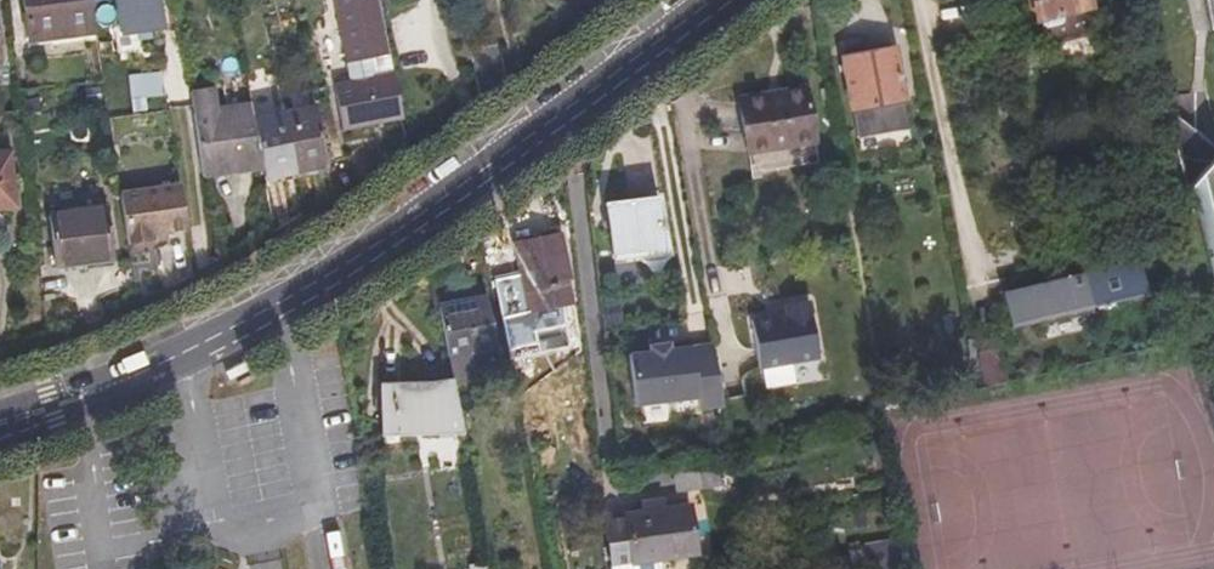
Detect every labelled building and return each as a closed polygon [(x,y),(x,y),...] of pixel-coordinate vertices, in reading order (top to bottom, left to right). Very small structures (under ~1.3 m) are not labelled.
[(98,33),(93,0),(26,0),(33,41),(98,33)] [(161,0),(119,0),(124,37),(166,31),(161,0)] [(1043,44),(1092,31),(1085,0),(1032,0),(1043,44)] [(1206,23),(1207,28),(1213,27),(1213,0),(1202,0),(1206,23)] [(402,126),(380,10),(341,17),(352,68),(368,64),(371,83),(354,86),(336,90),(344,136),(402,126)] [(894,46),(843,56),(856,129),(906,120),(894,46)] [(368,64),(352,68),(354,86),(371,83),(368,64)] [(804,89),(738,100),(747,153),(813,143),(804,89)] [(211,91),(190,94),(201,178),(262,167),(254,123),(251,106),(215,112),(211,91)] [(1194,131),(1163,106),(1188,212),(1192,211),(1213,294),(1213,148),(1194,131)] [(317,115),(316,111),(254,123),(262,167),(264,180),(329,168),(328,166),(317,115)] [(332,112),(317,115),(328,166),(344,162),(332,112)] [(10,157),(0,158),(0,211),(15,209),(10,157)] [(191,237),(184,189),(124,198),(131,249),(158,245),(157,242),(171,239),(191,237)] [(651,195),(604,202),(612,255),(658,249),(651,195)] [(55,266),(115,260),(110,209),(50,216),(55,266)] [(559,233),(516,242),(522,274),(529,309),(561,303),(573,301),(559,233)] [(116,269),(115,260),(55,266),(56,274),(116,269)] [(1003,295),(1012,327),(1148,292),(1139,260),(1003,295)] [(529,309),(522,274),(495,279),(508,348),(537,343),(536,332),(564,327),(561,303),(529,309)] [(487,292),(433,302),(444,354),(496,344),(487,292)] [(819,361),(809,304),(785,309),(786,317),(751,323),(760,371),(819,361)] [(724,409),(712,347),(670,355),(669,349),(649,353),(650,359),(630,362),(640,414),(701,402),(703,413),(724,409)] [(383,440),(460,424),(450,378),(418,385),(380,385),(383,440)] [(714,467),(698,470),(701,493),(717,490),(714,467)] [(645,504),(647,516),(666,513),(664,502),(645,504)] [(613,564),(633,562),(634,568),(658,568),(657,561),(697,555),(692,510),(666,513),(647,516),(607,520),(613,564)] [(894,535),(860,541),(865,568),(899,568),(894,535)] [(487,555),(472,558),(474,568),(490,568),(487,555)]
